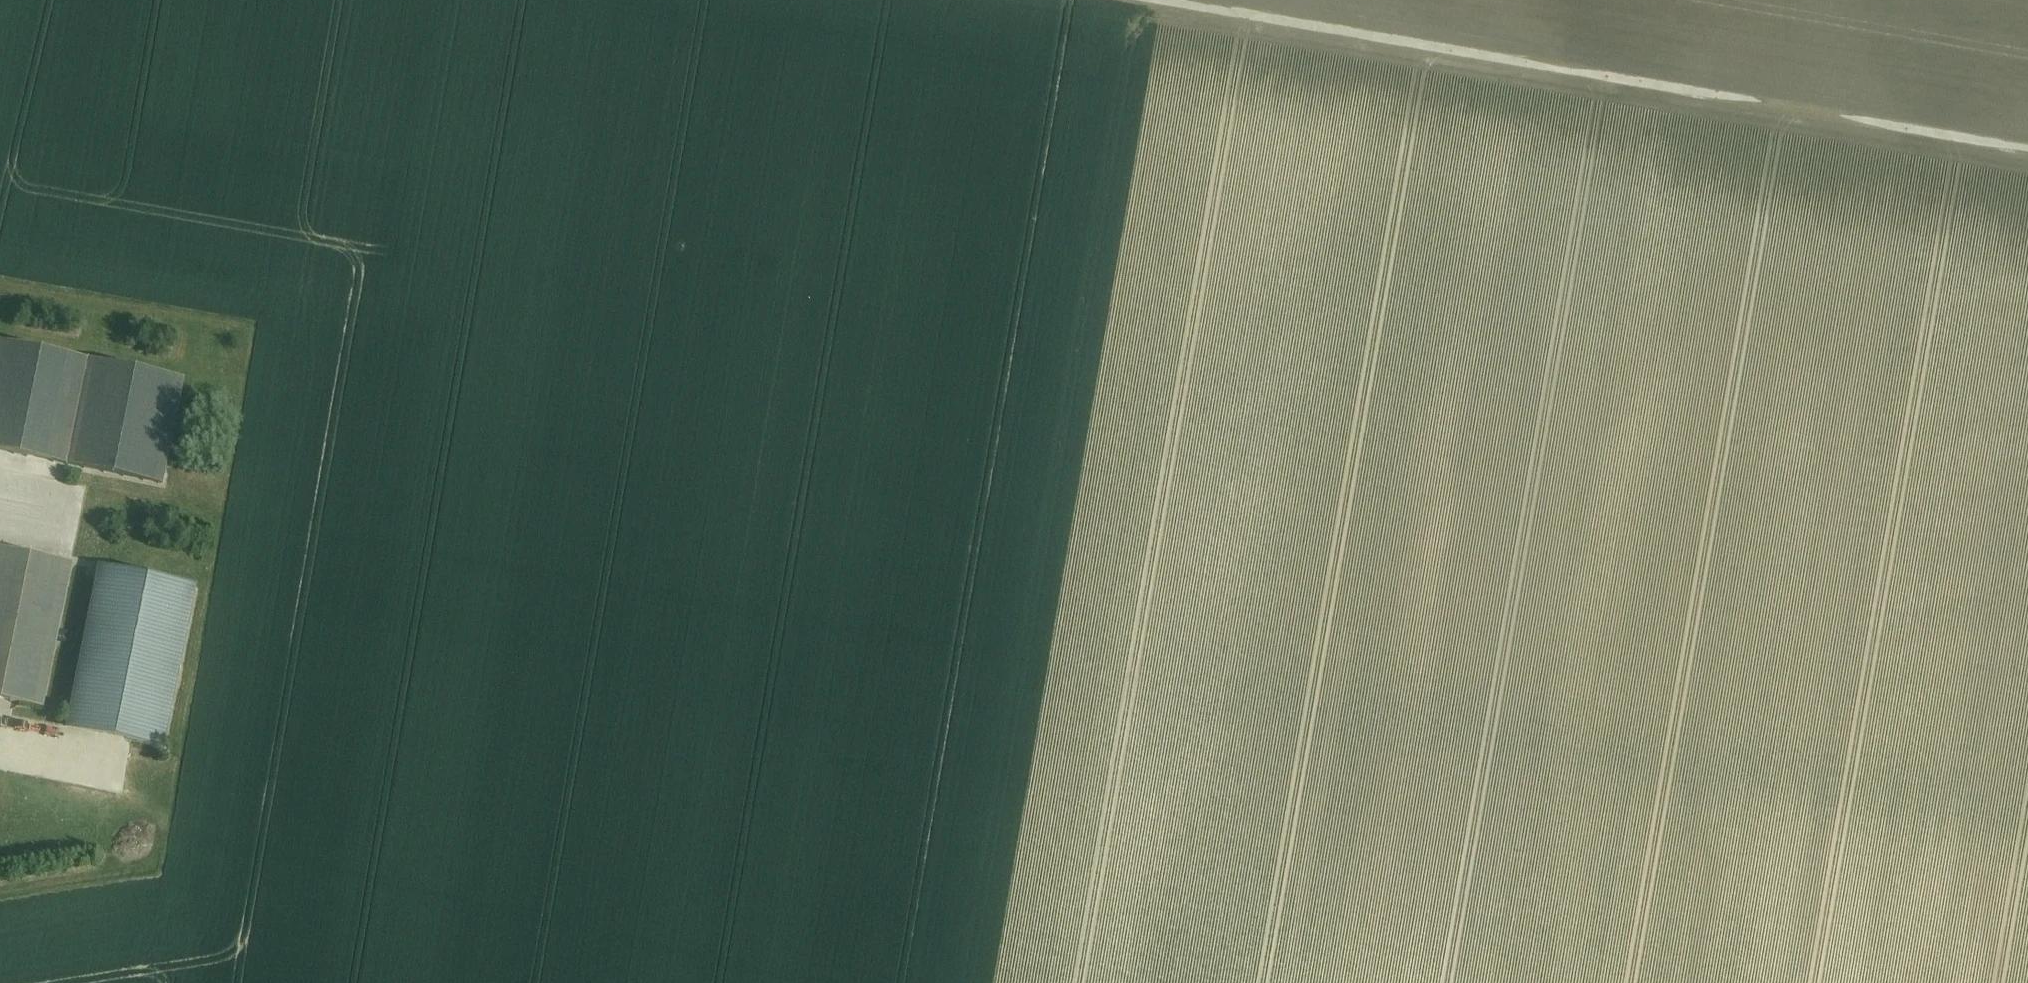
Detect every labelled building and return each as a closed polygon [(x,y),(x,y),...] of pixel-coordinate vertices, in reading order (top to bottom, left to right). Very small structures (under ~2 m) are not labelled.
[(159,485),(180,382),(0,345),(0,452),(159,485)] [(72,564),(0,550),(0,699),(43,708),(72,564)] [(196,590),(98,570),(66,727),(164,747),(196,590)]
